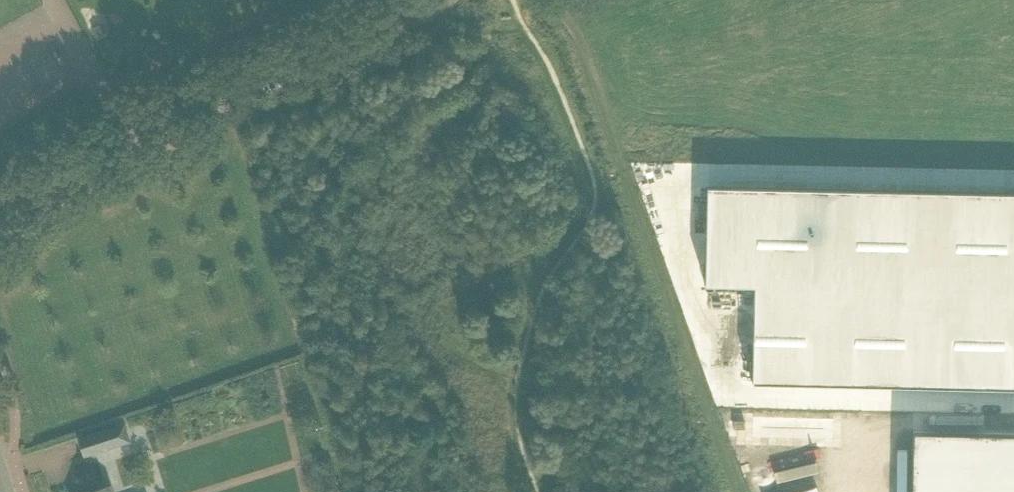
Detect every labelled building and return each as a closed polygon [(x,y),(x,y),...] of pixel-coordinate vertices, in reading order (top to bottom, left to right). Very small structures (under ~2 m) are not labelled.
[(100,24),(91,28),(95,36),(104,32),(100,24)] [(705,284),(753,285),(751,382),(1013,388),(1013,194),(707,187),(705,284)] [(78,440),(81,448),(127,432),(124,425),(78,440)] [(127,432),(81,448),(83,456),(129,441),(127,432)] [(920,491),(1013,491),(1013,435),(921,433),(920,491)]
